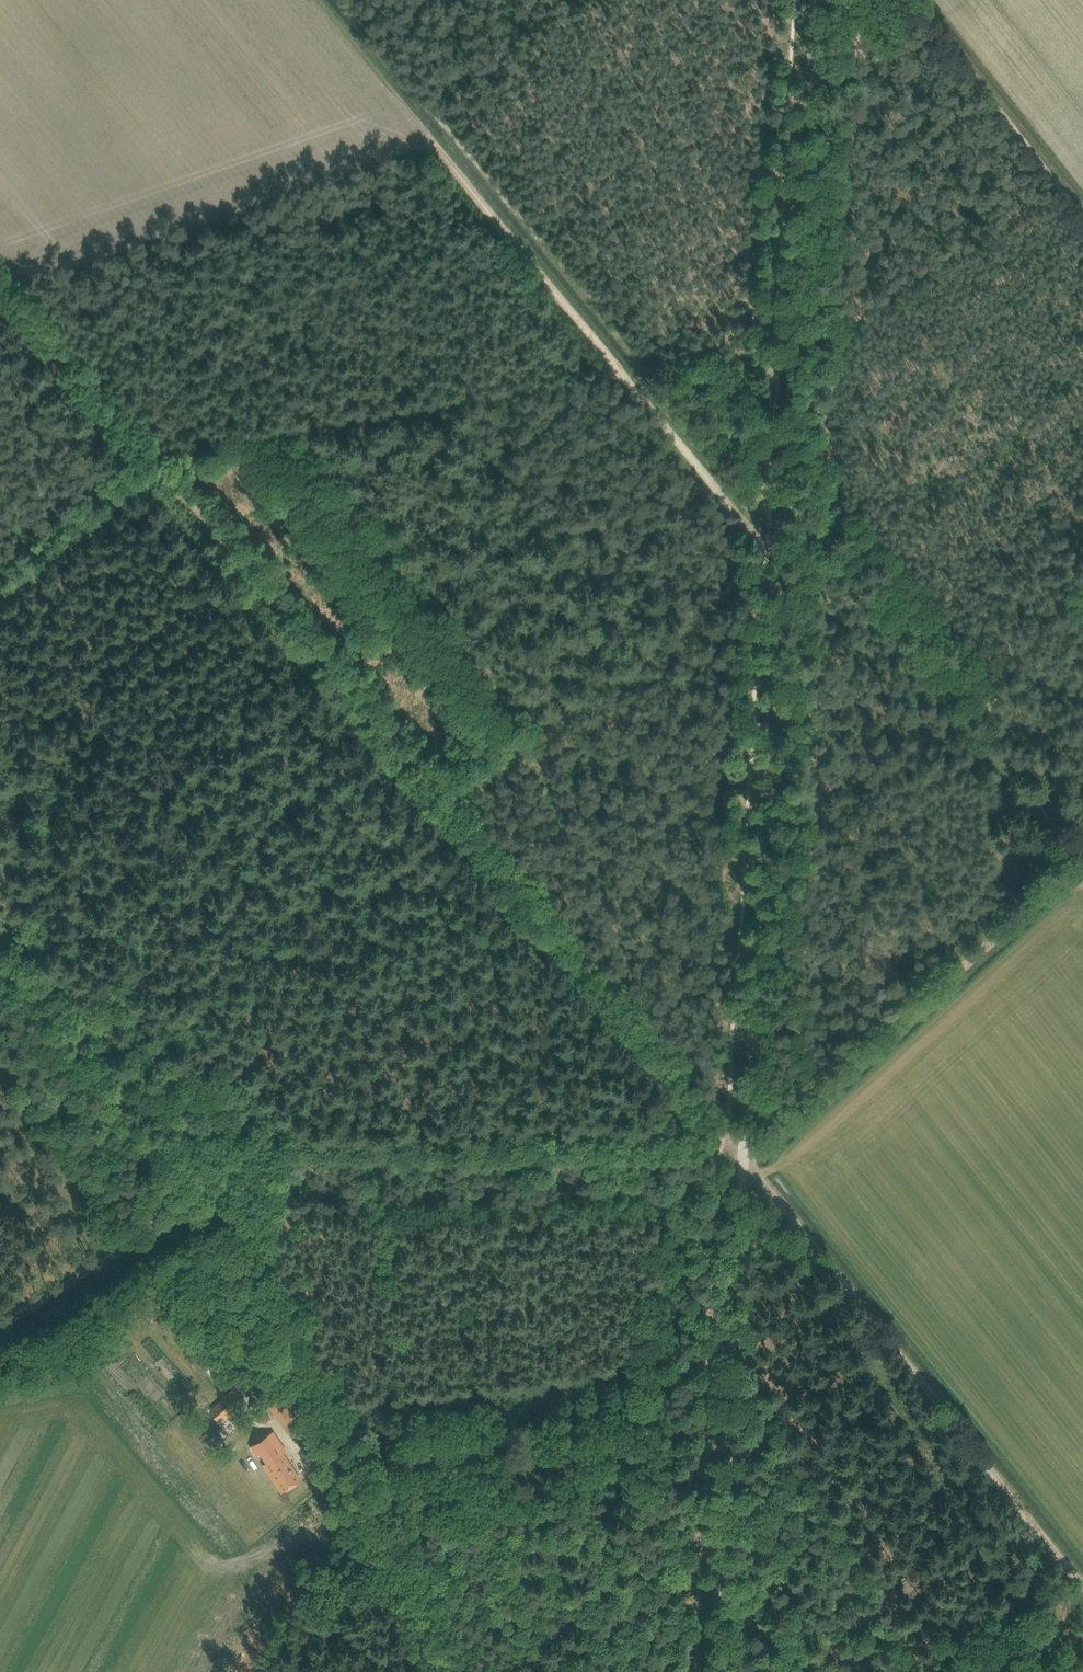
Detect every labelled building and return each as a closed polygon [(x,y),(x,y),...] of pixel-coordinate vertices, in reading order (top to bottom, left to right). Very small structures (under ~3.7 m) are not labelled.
[(225,1398),(211,1410),(220,1421),(228,1414),(229,1415),(236,1410),(234,1408),(243,1401),(232,1389),(224,1396),(225,1398)] [(258,1400),(252,1405),(265,1422),(272,1417),(258,1400)] [(288,1410),(278,1417),(283,1425),(293,1417),(288,1410)] [(283,1451),(273,1457),(263,1464),(282,1492),(301,1479),(283,1451)]
